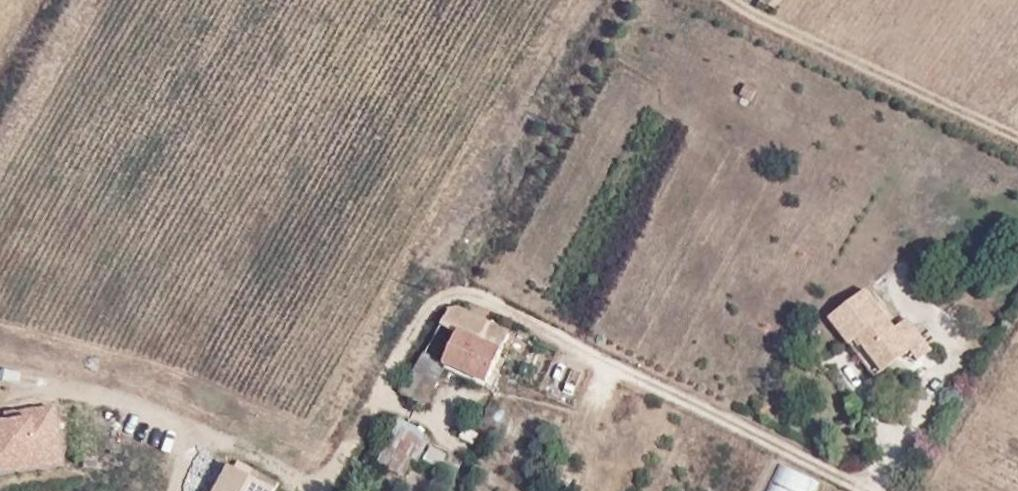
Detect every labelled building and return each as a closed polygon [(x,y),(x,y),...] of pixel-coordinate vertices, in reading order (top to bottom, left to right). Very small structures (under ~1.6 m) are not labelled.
[(777,10),(783,0),(761,0),(760,2),(777,10)] [(866,291),(828,320),(852,351),(861,344),(882,371),(909,350),(918,362),(932,351),(909,321),(896,331),(866,291)] [(442,366),(481,387),(506,336),(450,308),(399,399),(419,410),(442,366)] [(852,351),(873,378),(882,371),(861,344),(852,351)] [(55,453),(49,407),(23,411),(24,420),(1,423),(0,423),(0,460),(55,453)] [(0,414),(1,423),(24,420),(23,411),(0,414)] [(418,439),(419,436),(397,423),(373,464),(397,478),(407,463),(412,466),(425,443),(418,439)] [(422,462),(441,470),(448,454),(430,446),(422,462)] [(57,463),(55,453),(0,460),(0,471),(57,463)] [(816,480),(779,462),(765,490),(811,490),(816,480)] [(273,490),(227,465),(213,490),(273,490)]
